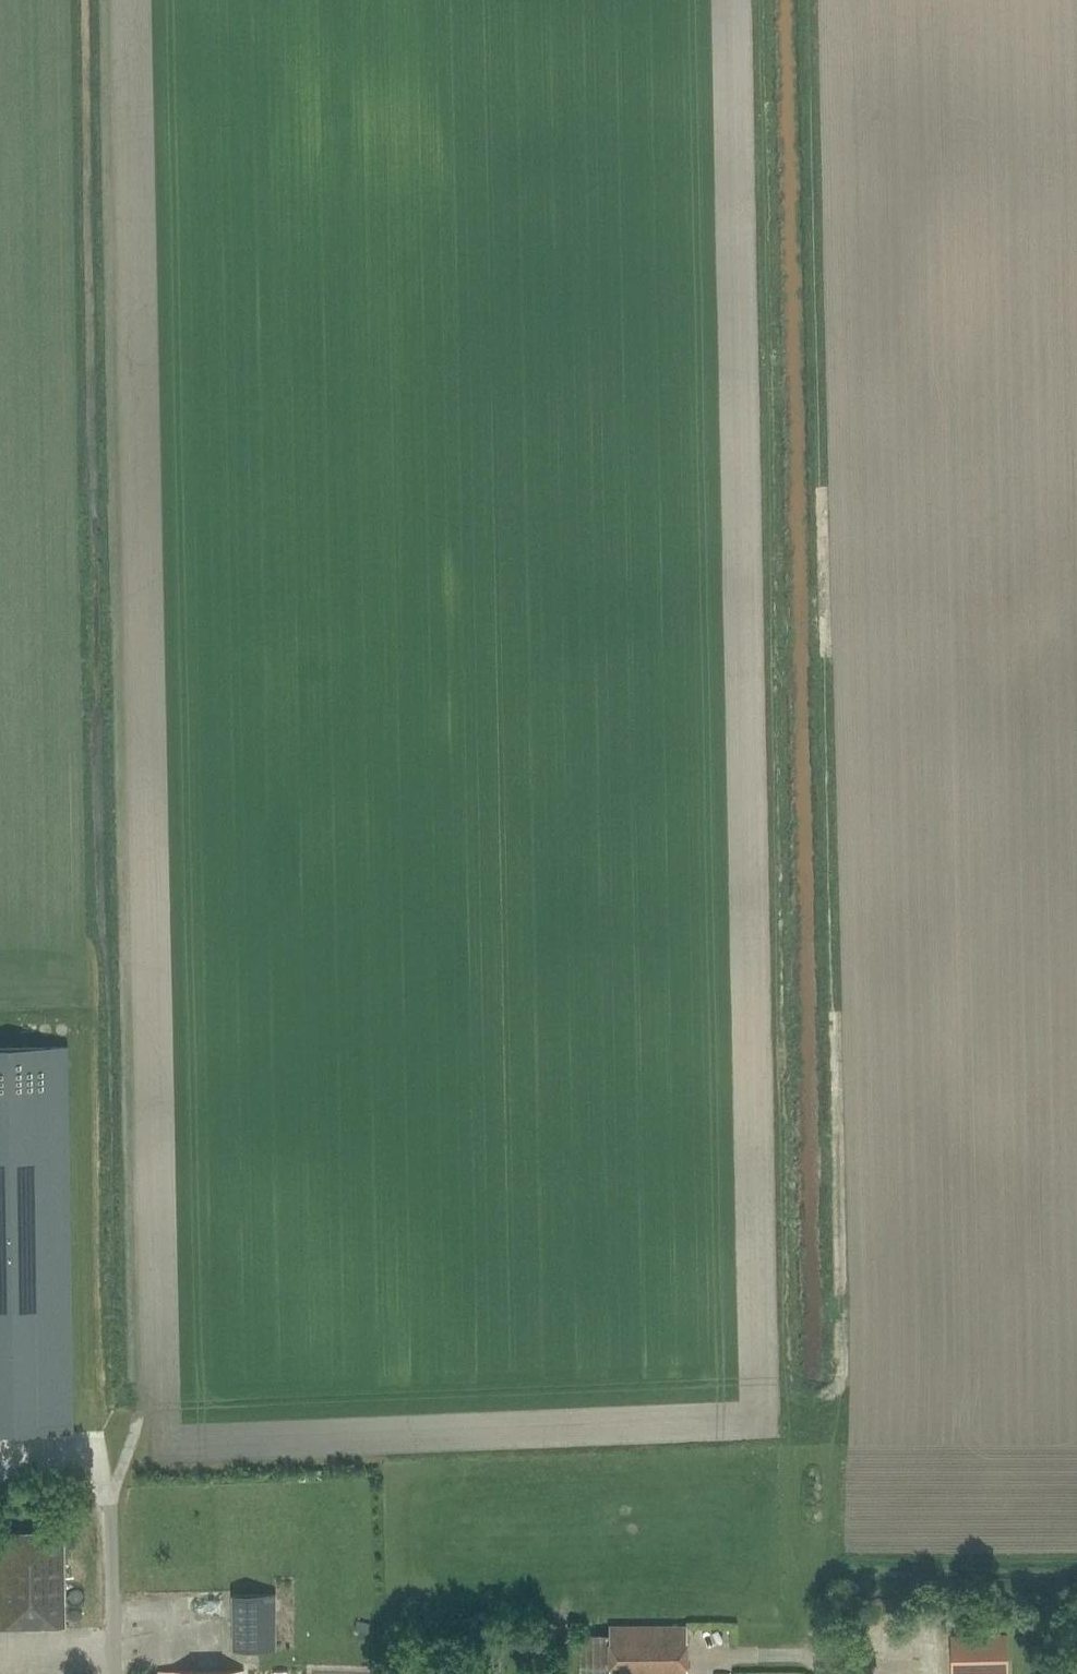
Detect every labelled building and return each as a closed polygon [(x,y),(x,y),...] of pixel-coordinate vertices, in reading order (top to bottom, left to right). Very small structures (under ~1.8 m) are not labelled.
[(72,1432),(67,1048),(0,1049),(0,1433),(72,1432)] [(0,1530),(0,1626),(66,1626),(66,1530),(0,1530)] [(276,1649),(275,1595),(233,1595),(234,1650),(276,1649)] [(688,1625),(610,1625),(610,1635),(580,1635),(580,1673),(688,1673),(688,1625)] [(951,1636),(952,1673),(1008,1673),(1008,1635),(951,1636)] [(485,1658),(504,1657),(504,1644),(485,1645),(485,1658)]
